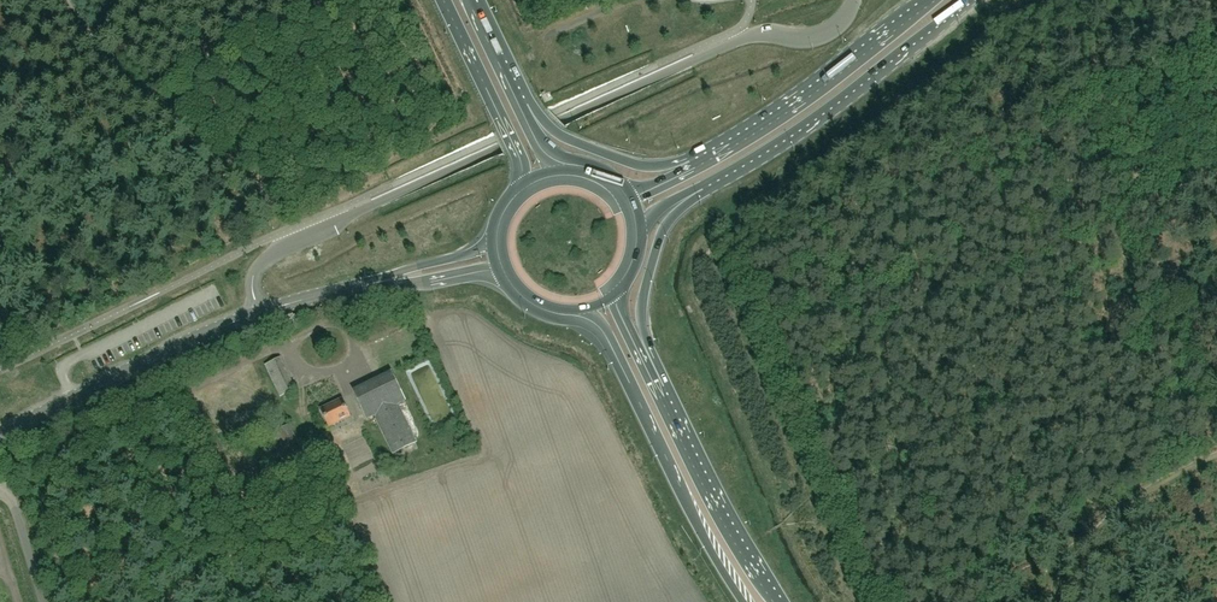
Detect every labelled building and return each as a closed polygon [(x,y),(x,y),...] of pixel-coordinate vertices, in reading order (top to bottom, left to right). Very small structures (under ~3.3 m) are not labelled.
[(858,19),(863,10),(858,6),(852,15),(858,19)] [(281,358),(265,365),(280,397),(296,389),(281,358)] [(393,374),(354,392),(367,419),(374,416),(394,457),(419,445),(399,404),(406,400),(393,374)] [(329,426),(350,416),(342,400),(321,410),(329,426)] [(291,425),(270,435),(285,466),(306,456),(291,425)]
